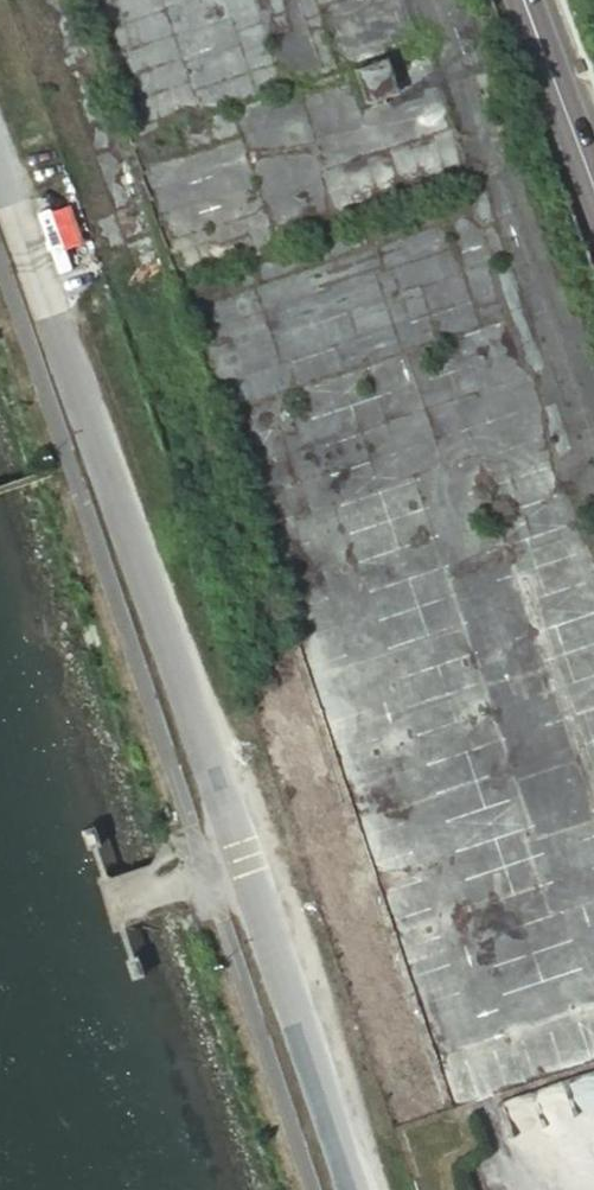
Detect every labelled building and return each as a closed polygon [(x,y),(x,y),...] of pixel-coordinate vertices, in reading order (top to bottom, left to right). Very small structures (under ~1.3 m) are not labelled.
[(128,146),(347,69),(380,57),(416,45),(400,0),(77,0),(128,146)] [(416,45),(444,34),(432,0),(400,0),(416,45)] [(380,57),(347,69),(360,105),(393,94),(380,57)] [(453,1090),(593,1042),(593,563),(455,165),(166,266),(453,1090)]
